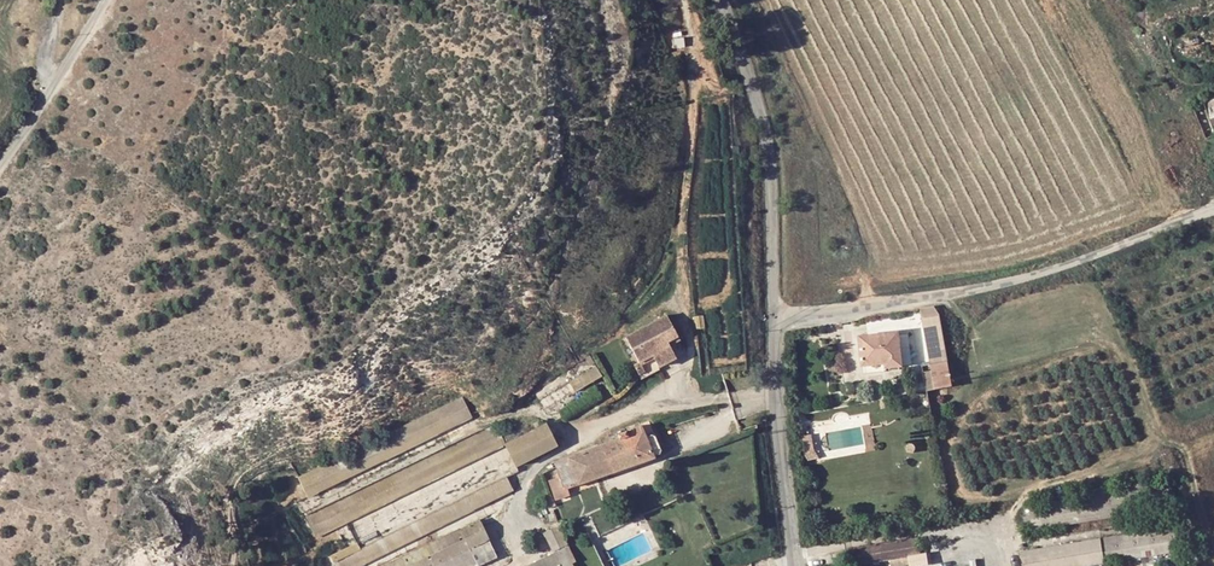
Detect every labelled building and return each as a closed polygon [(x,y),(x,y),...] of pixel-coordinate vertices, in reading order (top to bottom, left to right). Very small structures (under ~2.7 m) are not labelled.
[(933,305),(920,308),(931,364),(947,361),(939,313),(938,304),(933,305)] [(641,363),(646,375),(686,357),(679,342),(687,339),(676,313),(629,334),(642,363),(641,363)] [(902,366),(898,333),(858,337),(862,366),(884,364),(885,368),(902,366)] [(935,388),(952,386),(947,361),(931,364),(935,388)] [(615,384),(609,371),(553,398),(559,411),(615,384)] [(310,477),(320,500),(393,465),(407,454),(483,414),(475,396),(310,477)] [(407,454),(393,465),(486,418),(483,414),(407,454)] [(347,519),(346,530),(518,445),(508,424),(354,500),(347,519)] [(571,451),(560,426),(535,437),(542,455),(542,465),(571,451)] [(634,438),(636,446),(611,454),(621,479),(676,461),(670,440),(662,443),(658,431),(634,438)] [(810,433),(799,434),(800,458),(812,457),(810,433)] [(542,455),(535,437),(518,445),(531,470),(542,465),(542,455)] [(578,494),(583,493),(621,479),(611,454),(570,467),(576,485),(578,494)] [(525,490),(519,479),(348,564),(349,565),(373,565),(400,553),(399,550),(443,529),(444,532),(525,490)] [(586,503),(583,493),(578,494),(576,485),(563,489),(569,508),(586,503)] [(527,496),(525,490),(444,532),(443,529),(399,550),(400,553),(373,565),(381,565),(527,496)] [(316,518),(326,539),(346,530),(347,519),(354,500),(316,518)] [(490,523),(398,565),(499,565),(508,562),(490,523)] [(1024,565),(1085,565),(1180,550),(1176,525),(1021,550),(1024,565)] [(585,556),(573,530),(556,538),(566,560),(552,565),(562,565),(585,556)] [(607,546),(595,551),(585,556),(562,565),(616,565),(607,546)]
